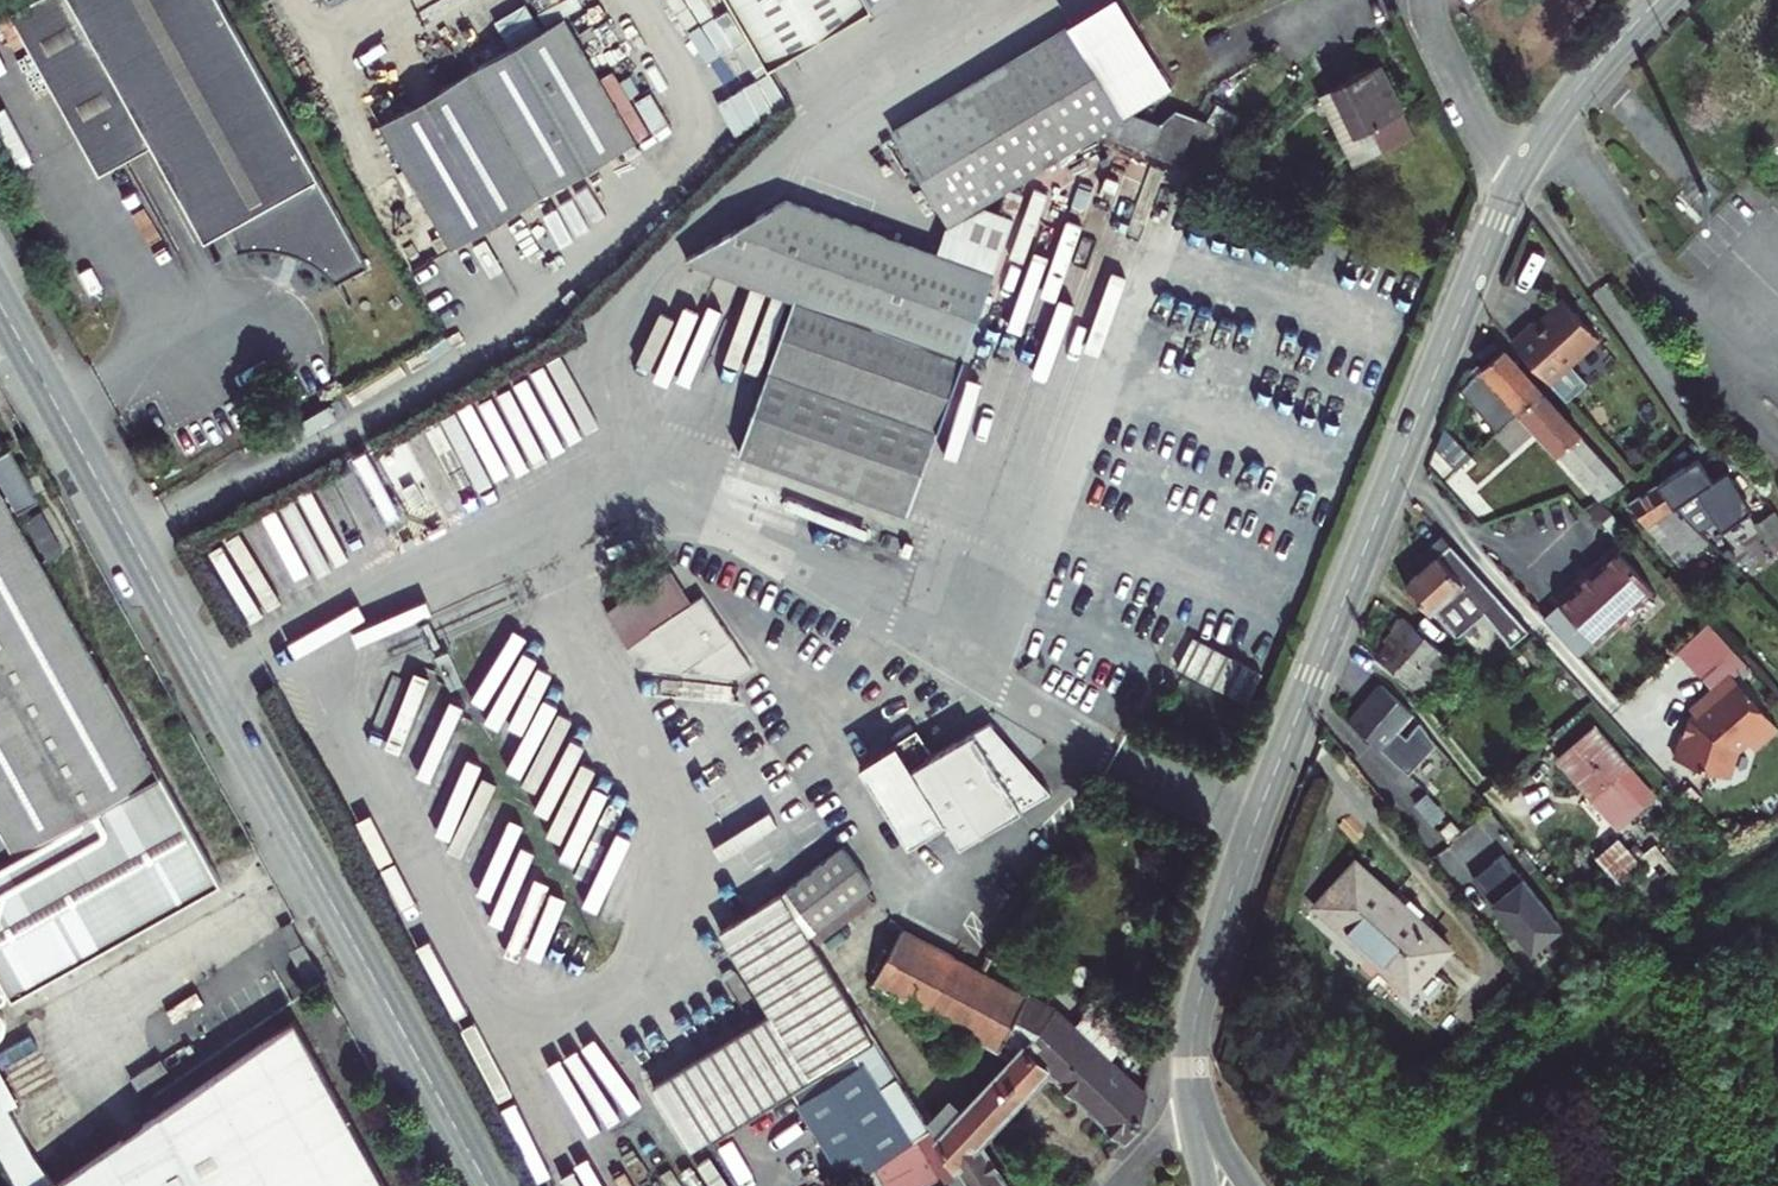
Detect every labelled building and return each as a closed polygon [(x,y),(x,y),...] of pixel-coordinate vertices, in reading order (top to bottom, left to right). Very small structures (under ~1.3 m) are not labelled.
[(148,141),(201,235),(223,223),(235,246),(247,243),(265,242),(277,243),(295,248),(316,261),(325,270),(332,280),(363,262),(217,0),(24,0),(7,9),(78,138),(130,109),(148,141)] [(766,64),(870,4),(868,0),(728,0),(766,64)] [(563,15),(376,121),(447,245),(633,139),(563,15)] [(1097,132),(1099,133),(1137,117),(1128,114),(1121,118),(1065,27),(891,133),(918,180),(944,225),(1097,132)] [(1376,65),(1329,88),(1330,90),(1316,97),(1351,166),(1412,135),(1376,65)] [(130,109),(78,138),(96,170),(148,141),(130,109)] [(1158,125),(1137,117),(1099,133),(1149,153),(1158,125)] [(875,196),(885,190),(894,184),(918,180),(891,133),(852,157),(863,176),(875,196)] [(936,252),(788,198),(681,257),(751,282),(792,296),(737,451),(905,511),(990,272),(936,252)] [(990,272),(1010,216),(982,206),(944,229),(936,252),(990,272)] [(670,347),(704,275),(689,268),(655,340),(670,347)] [(1530,322),(1509,341),(1564,401),(1584,382),(1568,364),(1597,338),(1561,299),(1543,314),(1543,319),(1534,327),(1530,322)] [(1501,349),(1478,369),(1517,413),(1539,392),(1501,349)] [(552,361),(430,424),(466,495),(589,432),(552,361)] [(1517,413),(1478,369),(1463,389),(1458,393),(1495,434),(1517,413)] [(1281,388),(1273,402),(1289,411),(1297,396),(1281,388)] [(1620,482),(1539,392),(1517,413),(1580,483),(1594,498),(1620,482)] [(1147,394),(1142,408),(1156,415),(1163,400),(1147,394)] [(1470,456),(1450,435),(1435,449),(1454,471),(1470,456)] [(0,453),(0,490),(13,514),(34,503),(5,450),(0,453)] [(1695,457),(1654,484),(1668,505),(1686,522),(1706,510),(1720,529),(1743,512),(1716,472),(1708,477),(1695,457)] [(1664,576),(1705,541),(1686,522),(1668,505),(1654,484),(1626,502),(1652,539),(1640,549),(1664,576)] [(255,614),(358,561),(321,490),(218,543),(255,614)] [(7,1001),(217,885),(103,679),(100,681),(0,500),(0,989),(7,1001)] [(1771,512),(1752,524),(1772,555),(1777,551),(1777,522),(1771,512)] [(35,515),(21,523),(43,562),(57,554),(35,515)] [(1527,630),(1448,543),(1402,584),(1428,613),(1432,610),(1455,637),(1482,614),(1509,646),(1527,630)] [(1613,549),(1555,602),(1556,604),(1591,643),(1593,645),(1651,592),(1613,549)] [(1725,550),(1719,555),(1729,565),(1734,560),(1725,550)] [(668,570),(604,614),(626,650),(653,630),(678,671),(728,639),(700,595),(688,602),(668,570)] [(1556,604),(1540,618),(1575,657),(1591,643),(1556,604)] [(1393,633),(1372,657),(1422,696),(1452,661),(1400,617),(1389,629),(1393,633)] [(1731,651),(1707,623),(1675,652),(1699,679),(1731,651)] [(747,668),(728,639),(678,671),(731,678),(747,668)] [(1731,651),(1699,679),(1710,692),(1729,676),(1743,665),(1731,651)] [(1725,778),(1734,752),(1745,743),(1751,750),(1775,729),(1729,676),(1710,692),(1688,712),(1693,717),(1688,721),(1683,736),(1680,735),(1672,760),(1725,778)] [(1409,713),(1377,686),(1345,723),(1405,774),(1433,743),(1416,721),(1403,737),(1395,730),(1409,713)] [(957,845),(1048,791),(989,721),(932,755),(917,728),(858,762),(905,842),(942,821),(957,845)] [(1613,825),(1648,796),(1593,729),(1557,759),(1613,825)] [(1411,804),(1431,825),(1444,813),(1425,792),(1411,804)] [(1617,839),(1594,857),(1617,884),(1639,865),(1617,839)] [(838,846),(779,892),(806,934),(871,886),(838,846)] [(1500,854),(1470,878),(1529,951),(1559,927),(1500,854)] [(1352,862),(1311,907),(1365,956),(1402,991),(1405,994),(1446,949),(1352,862)] [(1631,878),(1636,886),(1653,872),(1647,864),(1631,878)] [(1666,888),(1653,872),(1636,886),(1649,902),(1666,888)] [(806,934),(780,892),(718,932),(771,1015),(653,1090),(690,1147),(869,1034),(813,945),(806,934)] [(936,1139),(965,1185),(1005,1185),(977,1142),(1048,1066),(1128,1141),(1141,1127),(1145,1094),(1108,1059),(1089,1043),(1055,1011),(979,972),(899,929),(870,982),(1009,1057),(936,1139)] [(300,953),(291,936),(282,942),(291,958),(300,953)] [(1402,991),(1365,956),(1355,966),(1393,1002),(1402,991)] [(16,1185),(382,1185),(293,1025),(47,1181),(0,1104),(0,1157),(16,1185)] [(1100,1032),(1089,1043),(1108,1059),(1118,1049),(1100,1032)] [(845,1180),(906,1142),(928,1127),(873,1040),(790,1093),(845,1180)] [(941,1182),(938,1182),(929,1165),(927,1166),(918,1146),(911,1150),(906,1142),(845,1180),(846,1182),(872,1167),(880,1182),(899,1172),(894,1162),(902,1157),(916,1185),(943,1185),(941,1182)]
